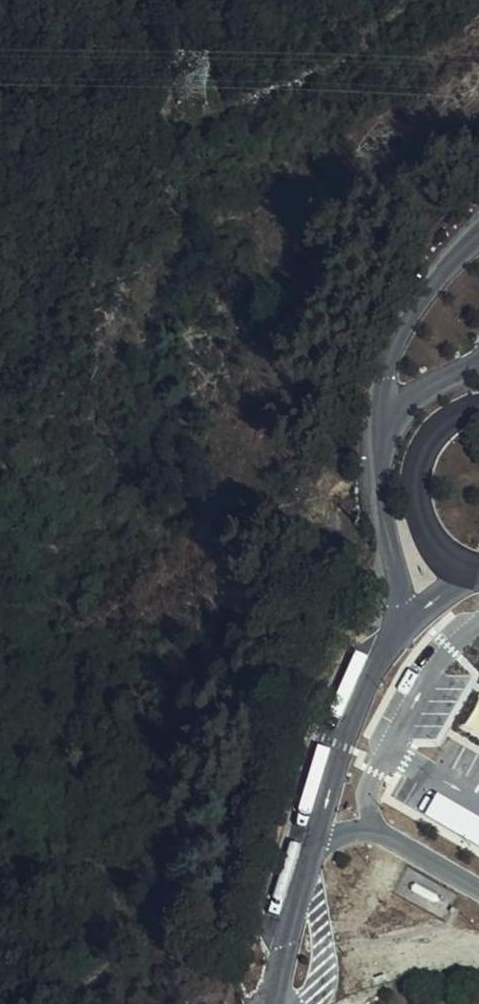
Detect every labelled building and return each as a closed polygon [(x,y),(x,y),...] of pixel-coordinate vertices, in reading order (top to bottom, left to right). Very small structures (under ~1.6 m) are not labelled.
[(438,820),(478,843),(478,822),(447,804),(438,820)]
